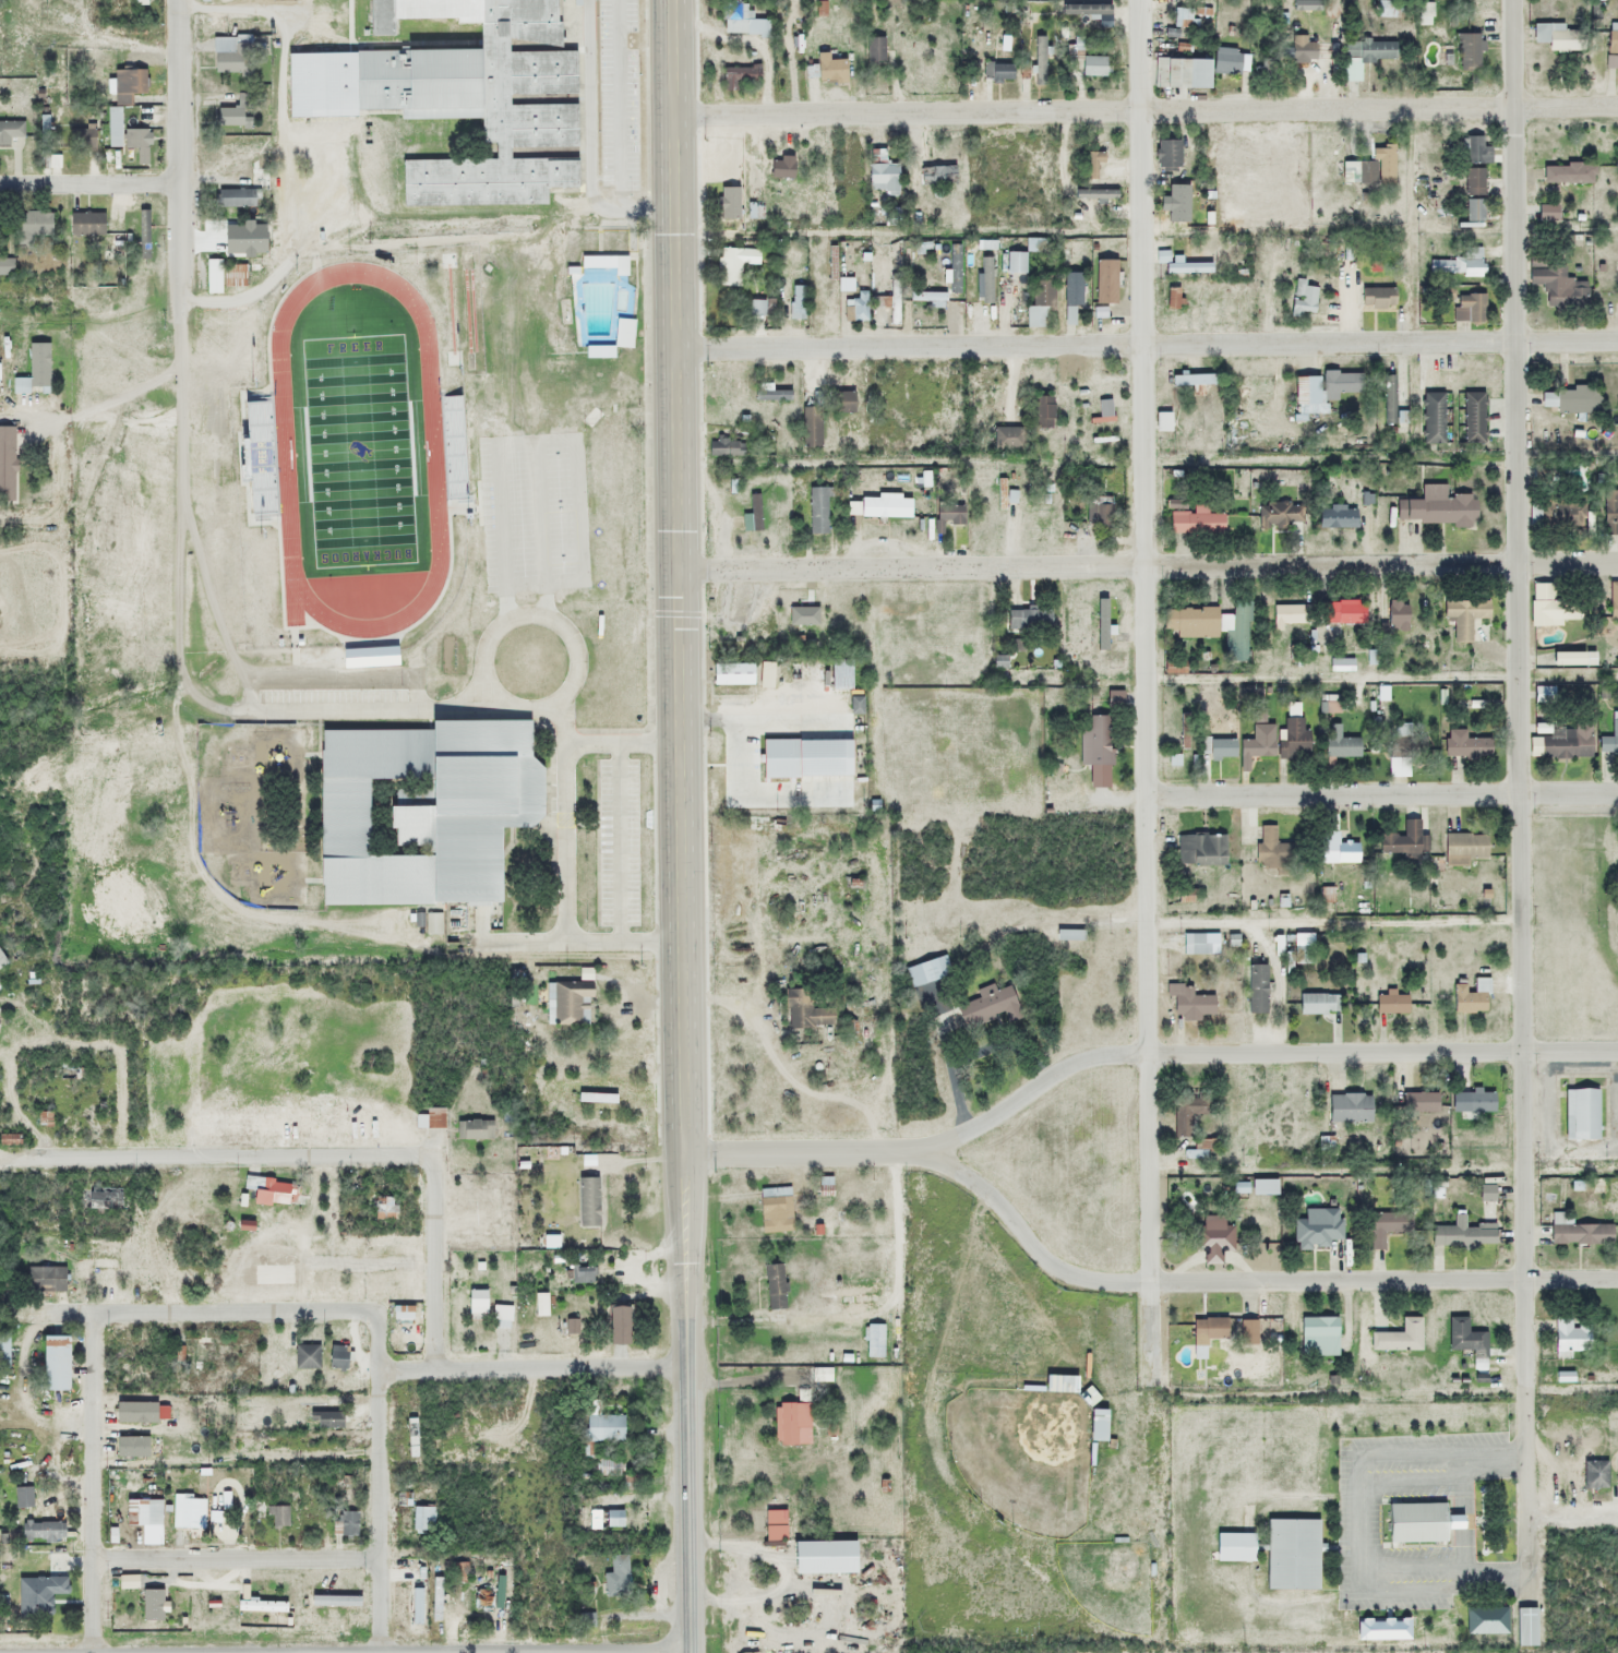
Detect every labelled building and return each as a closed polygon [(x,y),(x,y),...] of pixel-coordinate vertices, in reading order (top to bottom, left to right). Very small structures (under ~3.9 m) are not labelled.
[(364,25),(480,26),(480,52),(286,50),(286,117),(482,119),(482,143),(495,143),(495,160),(401,159),(401,205),(545,206),(545,187),(576,188),(576,159),(510,158),(510,147),(576,148),(576,105),(510,104),(510,94),(575,95),(575,50),(559,50),(560,0),(364,0),(364,25)] [(723,35),(768,35),(767,19),(748,19),(748,1),(722,2),(723,35)] [(1377,18),(1398,18),(1398,1),(1377,1),(1377,18)] [(1432,25),(1432,3),(1418,3),(1418,25),(1432,25)] [(1108,4),(1060,4),(1060,15),(1108,15),(1108,4)] [(1191,9),(1175,9),(1175,27),(1197,27),(1197,19),(1191,19),(1191,9)] [(1564,24),(1533,24),(1533,43),(1548,43),(1548,52),(1576,52),(1576,30),(1564,30),(1564,24)] [(1608,24),(1606,68),(1617,69),(1617,25),(1608,24)] [(1458,70),(1481,70),(1481,34),(1458,34),(1458,70)] [(212,36),(212,74),(250,74),(250,37),(212,36)] [(866,38),(866,64),(884,64),(884,38),(866,38)] [(1105,57),(1082,57),(1082,38),(1071,38),(1071,56),(1080,56),(1080,77),(1105,77),(1105,57)] [(1344,40),(1343,82),(1361,82),(1361,60),(1394,61),(1394,41),(1344,40)] [(1290,43),(1290,62),(1315,62),(1315,43),(1290,43)] [(845,59),(830,59),(830,52),(815,52),(816,66),(805,66),(805,77),(817,76),(817,85),(846,84),(845,59)] [(1213,75),(1239,75),(1239,53),(1213,53),(1213,75)] [(1259,58),(1260,81),(1276,80),(1275,58),(1259,58)] [(1153,88),(1207,88),(1207,60),(1153,59),(1153,88)] [(1028,61),(1028,84),(1045,84),(1045,61),(1028,61)] [(1012,63),(983,63),(983,83),(1012,83),(1012,63)] [(722,67),(722,91),(738,91),(738,84),(760,84),(760,67),(722,67)] [(145,69),(114,69),(114,106),(131,106),(131,94),(145,94),(145,69)] [(215,128),(251,128),(251,116),(247,116),(247,95),(235,95),(235,108),(215,108),(215,128)] [(10,139),(24,139),(24,122),(0,122),(0,144),(10,144),(10,139)] [(97,125),(68,125),(68,153),(97,153),(97,125)] [(123,151),(135,151),(135,165),(149,165),(149,130),(123,130),(123,151)] [(1490,164),(1490,137),(1466,138),(1467,164),(1490,164)] [(1180,141),(1156,141),(1156,170),(1180,170),(1180,141)] [(216,169),(251,169),(251,146),(216,146),(216,169)] [(1343,162),(1343,184),(1394,184),(1394,147),(1372,147),(1372,162),(1343,162)] [(1103,163),(1103,152),(1085,152),(1085,180),(1096,180),(1096,163),(1103,163)] [(793,158),(769,158),(769,178),(793,178),(793,158)] [(867,191),(897,191),(897,164),(867,164),(867,191)] [(1595,164),(1543,164),(1543,184),(1595,184),(1595,164)] [(956,166),(919,166),(919,184),(956,184),(956,166)] [(1465,169),(1465,196),(1484,196),(1484,169),(1465,169)] [(739,219),(739,187),(715,187),(715,219),(739,219)] [(213,190),(213,207),(254,207),(254,190),(213,190)] [(1164,210),(1182,210),(1182,193),(1164,193),(1164,210)] [(1484,200),(1465,200),(1465,229),(1484,229),(1484,200)] [(762,218),(762,205),(747,205),(747,218),(762,218)] [(51,212),(14,212),(14,240),(51,240),(51,212)] [(68,237),(104,237),(104,213),(68,213),(68,237)] [(217,245),(259,245),(259,225),(217,225),(217,245)] [(1027,252),(1044,252),(1044,240),(1027,240),(1027,252)] [(1480,274),(1480,248),(1457,248),(1457,274),(1480,274)] [(718,285),(741,285),(741,265),(758,265),(758,249),(718,249),(718,285)] [(1180,256),(1167,256),(1167,274),(1211,274),(1211,263),(1180,263),(1180,256)] [(412,257),(412,271),(431,271),(431,257),(412,257)] [(0,260),(0,275),(12,275),(12,260),(0,260)] [(1529,285),(1543,286),(1543,309),(1587,309),(1588,280),(1565,280),(1565,260),(1529,260),(1529,285)] [(220,293),(220,261),(206,261),(206,293),(220,293)] [(1073,326),(1073,307),(1082,307),(1082,273),(1063,273),(1063,326),(1073,326)] [(1054,307),(1053,277),(1027,277),(1028,328),(1048,328),(1048,307),(1054,307)] [(898,325),(898,278),(889,278),(889,325),(898,325)] [(1289,317),(1301,318),(1302,312),(1314,315),(1319,286),(1295,282),(1289,317)] [(790,320),(803,320),(803,286),(790,286),(790,320)] [(1394,288),(1360,288),(1360,310),(1394,310),(1394,288)] [(1166,309),(1179,309),(1179,289),(1166,289),(1166,309)] [(867,322),(867,291),(855,291),(855,302),(845,302),(845,322),(867,322)] [(946,292),(909,292),(909,302),(946,302),(946,292)] [(1485,323),(1485,292),(1456,292),(1456,323),(1485,323)] [(837,293),(820,293),(820,322),(837,322),(837,293)] [(967,325),(982,325),(982,293),(967,293),(967,325)] [(632,320),(613,320),(613,349),(632,349),(632,320)] [(12,395),(39,394),(38,363),(29,363),(29,379),(11,380),(12,395)] [(1295,377),(1294,405),(1326,405),(1326,393),(1360,393),(1360,373),(1320,373),(1320,377),(1295,377)] [(1216,375),(1170,375),(1170,385),(1216,385),(1216,375)] [(1395,425),(1395,375),(1382,375),(1382,425),(1395,425)] [(1596,414),(1597,389),(1541,386),(1540,412),(1596,414)] [(854,392),(831,392),(831,415),(854,415),(854,392)] [(1444,445),(1444,393),(1423,393),(1423,445),(1444,445)] [(1464,444),(1484,444),(1484,393),(1464,393),(1464,444)] [(1052,429),(1052,397),(1033,397),(1033,429),(1052,429)] [(820,449),(820,407),(801,407),(801,449),(820,449)] [(478,419),(480,434),(495,432),(493,417),(478,419)] [(231,462),(249,462),(249,422),(231,422),(231,462)] [(0,427),(0,501),(14,501),(14,427),(0,427)] [(1024,449),(1024,428),(993,428),(993,449),(1024,449)] [(255,442),(257,532),(275,532),(273,442),(255,442)] [(1475,495),(1446,495),(1446,485),(1421,485),(1421,500),(1396,500),(1396,525),(1475,523),(1475,495)] [(807,535),(827,535),(827,488),(807,488),(807,535)] [(1016,489),(1005,489),(1005,503),(1016,503),(1016,489)] [(1604,490),(1603,535),(1617,535),(1617,490),(1604,490)] [(761,531),(761,508),(770,508),(770,493),(748,493),(748,515),(742,515),(742,531),(761,531)] [(1085,497),(1085,525),(1112,525),(1112,497),(1085,497)] [(859,518),(909,518),(909,500),(859,500),(859,518)] [(1585,501),(1540,501),(1540,528),(1585,528),(1585,501)] [(1289,523),(1303,523),(1303,503),(1258,503),(1258,529),(1289,529),(1289,523)] [(935,533),(943,533),(943,525),(962,525),(962,505),(935,505),(935,533)] [(1357,507),(1317,507),(1317,529),(1357,529),(1357,507)] [(1169,534),(1224,534),(1225,514),(1169,513),(1169,534)] [(1581,624),(1580,598),(1544,599),(1543,585),(1530,585),(1531,625),(1581,624)] [(1610,585),(1609,623),(1617,623),(1617,585),(1610,585)] [(1248,660),(1249,599),(1224,598),(1222,659),(1248,660)] [(814,599),(788,600),(789,625),(824,624),(824,611),(814,612),(814,599)] [(1365,624),(1365,601),(1325,601),(1325,624),(1365,624)] [(1442,621),(1452,621),(1452,644),(1471,644),(1471,620),(1488,620),(1488,601),(1442,601),(1442,621)] [(1408,631),(1408,602),(1387,602),(1387,631),(1408,631)] [(1305,625),(1305,606),(1274,606),(1274,625),(1305,625)] [(1216,638),(1216,609),(1165,609),(1165,638),(1216,638)] [(1050,630),(1050,610),(1007,610),(1007,630),(1050,630)] [(337,647),(392,645),(393,664),(338,667),(337,647)] [(1582,653),(1536,654),(1537,667),(1582,666),(1582,653)] [(847,690),(847,659),(828,659),(828,690),(847,690)] [(1355,672),(1355,659),(1329,659),(1329,672),(1355,672)] [(710,685),(751,685),(751,664),(710,664),(710,685)] [(1553,687),(1534,687),(1534,703),(1553,703),(1553,687)] [(1119,706),(1119,692),(1108,692),(1108,706),(1119,706)] [(1309,731),(1301,731),(1301,704),(1285,704),(1286,742),(1280,742),(1280,761),(1309,760),(1309,731)] [(1612,712),(1612,737),(1598,737),(1599,755),(1617,754),(1617,712),(1612,712)] [(1109,766),(1109,716),(1089,716),(1089,729),(1078,729),(1078,766),(1109,766)] [(316,730),(316,907),(496,906),(496,829),(535,829),(535,720),(423,720),(423,730),(316,730)] [(1240,740),(1240,757),(1274,758),(1274,725),(1254,725),(1253,740),(1240,740)] [(1359,758),(1359,739),(1340,739),(1340,725),(1324,725),(1324,758),(1359,758)] [(1391,778),(1410,778),(1410,725),(1391,725),(1391,778)] [(1590,759),(1590,725),(1552,725),(1552,737),(1540,737),(1540,759),(1590,759)] [(1466,739),(1466,731),(1444,731),(1444,758),(1491,758),(1491,739),(1466,739)] [(1235,739),(1204,739),(1204,757),(1235,757),(1235,739)] [(1418,858),(1419,821),(1403,820),(1402,836),(1379,835),(1378,857),(1418,858)] [(1294,844),(1275,844),(1275,827),(1258,827),(1258,870),(1294,870),(1294,844)] [(1338,832),(1317,832),(1317,864),(1357,864),(1357,844),(1338,844),(1338,832)] [(1225,866),(1225,835),(1179,835),(1179,866),(1225,866)] [(1487,835),(1444,835),(1444,865),(1487,865),(1487,835)] [(440,935),(440,914),(423,914),(423,935),(440,935)] [(1055,952),(1092,952),(1092,942),(1088,942),(1088,932),(1055,932),(1055,952)] [(904,968),(910,988),(951,976),(945,957),(904,968)] [(1267,1015),(1267,966),(1247,966),(1247,1015),(1267,1015)] [(1452,983),(1452,1013),(1489,1013),(1489,978),(1473,978),(1473,993),(1466,993),(1466,983),(1452,983)] [(549,984),(549,1026),(580,1025),(580,998),(595,998),(595,983),(549,984)] [(1200,1022),(1200,1016),(1214,1016),(1213,996),(1191,996),(1191,985),(1167,985),(1168,998),(1176,998),(1176,1022),(1200,1022)] [(1022,1018),(1008,986),(996,991),(995,988),(954,1005),(965,1032),(1002,1016),(1006,1025),(1022,1018)] [(832,1028),(832,1005),(809,1006),(809,989),(786,990),(787,1029),(832,1028)] [(1298,1014),(1339,1014),(1339,995),(1298,995),(1298,1014)] [(1375,1014),(1407,1014),(1407,996),(1375,996),(1375,1014)] [(1564,1141),(1598,1141),(1598,1090),(1564,1090),(1564,1141)] [(1493,1092),(1461,1092),(1461,1113),(1493,1113),(1493,1092)] [(1437,1113),(1437,1093),(1401,1093),(1401,1114),(1437,1113)] [(1328,1095),(1328,1123),(1370,1123),(1370,1095),(1328,1095)] [(1174,1099),(1174,1137),(1192,1137),(1192,1115),(1206,1115),(1206,1099),(1174,1099)] [(443,1109),(426,1109),(426,1129),(443,1129),(443,1109)] [(493,1140),(493,1121),(456,1121),(456,1140),(493,1140)] [(287,1207),(288,1180),(244,1178),(243,1190),(252,1191),(251,1205),(287,1207)] [(832,1178),(818,1178),(818,1195),(832,1195),(832,1178)] [(598,1179),(577,1179),(577,1228),(598,1228),(598,1179)] [(760,1233),(792,1232),(791,1188),(759,1189),(760,1233)] [(120,1190),(79,1190),(79,1210),(120,1210),(120,1190)] [(395,1220),(395,1198),(373,1198),(373,1220),(395,1220)] [(1338,1209),(1305,1209),(1306,1220),(1294,1220),(1294,1250),(1329,1250),(1329,1240),(1342,1240),(1342,1218),(1338,1218),(1338,1209)] [(1368,1213),(1368,1248),(1384,1248),(1384,1234),(1412,1234),(1412,1213),(1368,1213)] [(1551,1245),(1612,1245),(1612,1226),(1568,1226),(1568,1216),(1551,1216),(1551,1245)] [(1234,1251),(1233,1222),(1196,1223),(1196,1251),(1204,1251),(1204,1265),(1221,1265),(1221,1252),(1234,1251)] [(1494,1246),(1494,1224),(1431,1224),(1431,1246),(1494,1246)] [(760,1310),(785,1310),(785,1266),(760,1266),(760,1310)] [(25,1292),(64,1292),(64,1267),(25,1267),(25,1292)] [(592,1284),(592,1267),(570,1267),(570,1284),(592,1284)] [(486,1314),(486,1291),(466,1291),(467,1314),(486,1314)] [(511,1307),(492,1306),(492,1322),(511,1322),(511,1307)] [(625,1308),(605,1308),(605,1347),(625,1347),(625,1308)] [(1299,1356),(1337,1356),(1337,1316),(1299,1316),(1299,1356)] [(1471,1350),(1471,1359),(1486,1359),(1486,1332),(1467,1332),(1467,1316),(1448,1316),(1448,1350),(1471,1350)] [(1371,1351),(1420,1351),(1420,1317),(1401,1317),(1401,1332),(1371,1332),(1371,1351)] [(1226,1318),(1191,1318),(1191,1345),(1206,1345),(1206,1339),(1226,1339),(1226,1318)] [(1589,1328),(1571,1328),(1571,1318),(1554,1318),(1554,1355),(1570,1355),(1570,1352),(1589,1352),(1589,1328)] [(1256,1345),(1256,1319),(1238,1319),(1238,1345),(1256,1345)] [(883,1325),(865,1325),(865,1358),(883,1358),(883,1325)] [(8,1331),(0,1331),(0,1369),(8,1369),(8,1331)] [(67,1391),(67,1335),(40,1335),(40,1391),(67,1391)] [(319,1369),(319,1345),(294,1345),(294,1369),(319,1369)] [(328,1370),(349,1370),(349,1346),(328,1346),(328,1370)] [(1053,1376),(1053,1391),(1073,1391),(1073,1376),(1053,1376)] [(773,1401),(773,1445),(809,1445),(809,1401),(773,1401)] [(1104,1441),(1104,1409),(1088,1409),(1088,1441),(1104,1441)] [(341,1413),(313,1413),(313,1428),(341,1428),(341,1413)] [(625,1415),(585,1415),(585,1442),(625,1442),(625,1415)] [(406,1457),(416,1457),(416,1419),(406,1419),(406,1457)] [(598,1458),(598,1476),(618,1476),(618,1458),(598,1458)] [(1607,1489),(1606,1462),(1582,1462),(1583,1489),(1607,1489)] [(32,1488),(14,1488),(14,1508),(32,1508),(32,1488)] [(203,1496),(172,1496),(172,1529),(203,1529),(203,1496)] [(159,1526),(159,1500),(122,1500),(122,1526),(159,1526)] [(1382,1506),(1442,1504),(1443,1540),(1383,1541),(1382,1506)] [(290,1505),(267,1505),(267,1528),(290,1528),(290,1505)] [(412,1531),(434,1531),(434,1506),(412,1506),(412,1531)] [(338,1537),(357,1537),(357,1508),(338,1508),(338,1537)] [(784,1541),(784,1510),(764,1510),(764,1541),(784,1541)] [(1314,1593),(1263,1593),(1263,1521),(1315,1521),(1314,1593)] [(63,1541),(63,1523),(21,1523),(21,1541),(63,1541)] [(1253,1534),(1214,1534),(1214,1563),(1253,1563),(1253,1534)] [(602,1573),(602,1596),(626,1596),(626,1554),(608,1554),(608,1573),(602,1573)] [(321,1624),(321,1580),(313,1580),(313,1624),(321,1624)] [(491,1589),(474,1589),(474,1609),(491,1609),(491,1589)] [(75,1615),(75,1594),(17,1594),(17,1615),(75,1615)] [(289,1623),(289,1596),(280,1596),(280,1623),(289,1623)] [(1507,1635),(1507,1607),(1466,1607),(1466,1635),(1507,1635)] [(1515,1647),(1536,1647),(1536,1608),(1515,1608),(1515,1647)]
